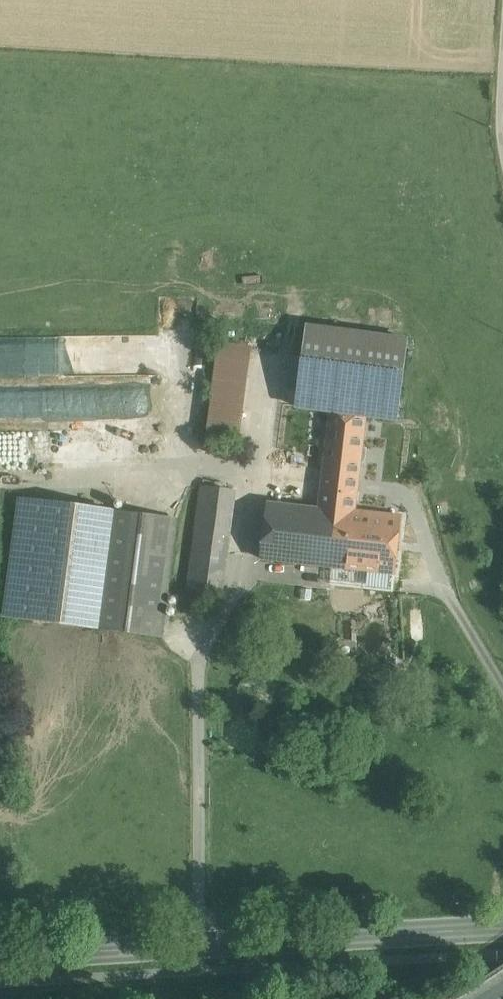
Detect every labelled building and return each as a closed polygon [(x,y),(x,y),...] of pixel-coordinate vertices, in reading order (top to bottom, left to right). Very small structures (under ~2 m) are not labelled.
[(407,340),(308,327),(297,406),(365,415),(397,419),(407,340)] [(246,345),(221,342),(208,439),(233,442),(246,345)] [(365,415),(331,410),(320,508),(354,511),(354,512),(365,415)] [(235,489),(201,485),(193,544),(227,549),(235,489)] [(112,510),(24,499),(9,616),(96,627),(112,510)] [(320,508),(270,502),(262,559),(347,568),(354,511),(320,508)] [(354,512),(354,511),(347,568),(395,574),(402,517),(397,516),(399,506),(396,503),(387,502),(384,504),(383,515),(354,512)] [(177,519),(112,510),(96,627),(162,636),(177,519)] [(227,549),(193,544),(187,592),(221,596),(227,549)]
